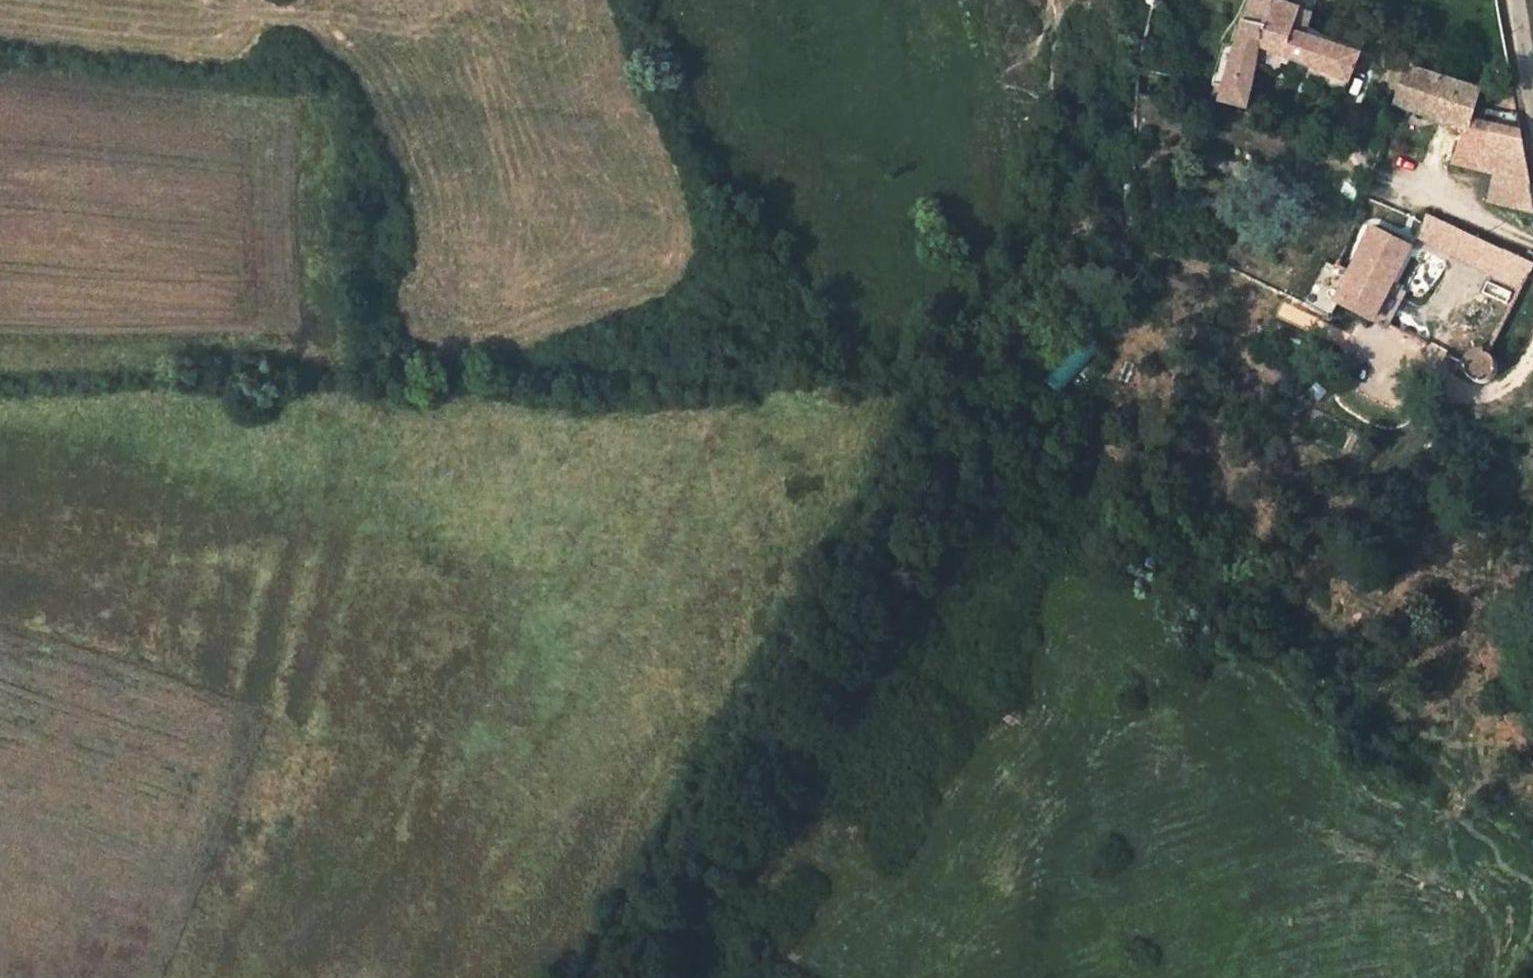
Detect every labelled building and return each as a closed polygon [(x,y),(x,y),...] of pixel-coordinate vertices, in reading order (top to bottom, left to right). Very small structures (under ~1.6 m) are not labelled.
[(1242,18),(1218,99),(1247,107),(1260,48),(1351,82),(1360,51),(1306,34),(1313,10),(1290,4),(1290,0),(1247,0),(1242,18)] [(1394,101),(1467,128),(1455,161),(1494,174),(1487,203),(1532,213),(1532,207),(1516,100),(1408,65),(1394,101)] [(1532,260),(1532,259),(1426,213),(1414,241),(1521,287),(1532,260)] [(1339,306),(1370,321),(1409,248),(1372,231),(1332,302),(1339,306)] [(1470,343),(1456,365),(1479,380),(1493,357),(1470,343)]
